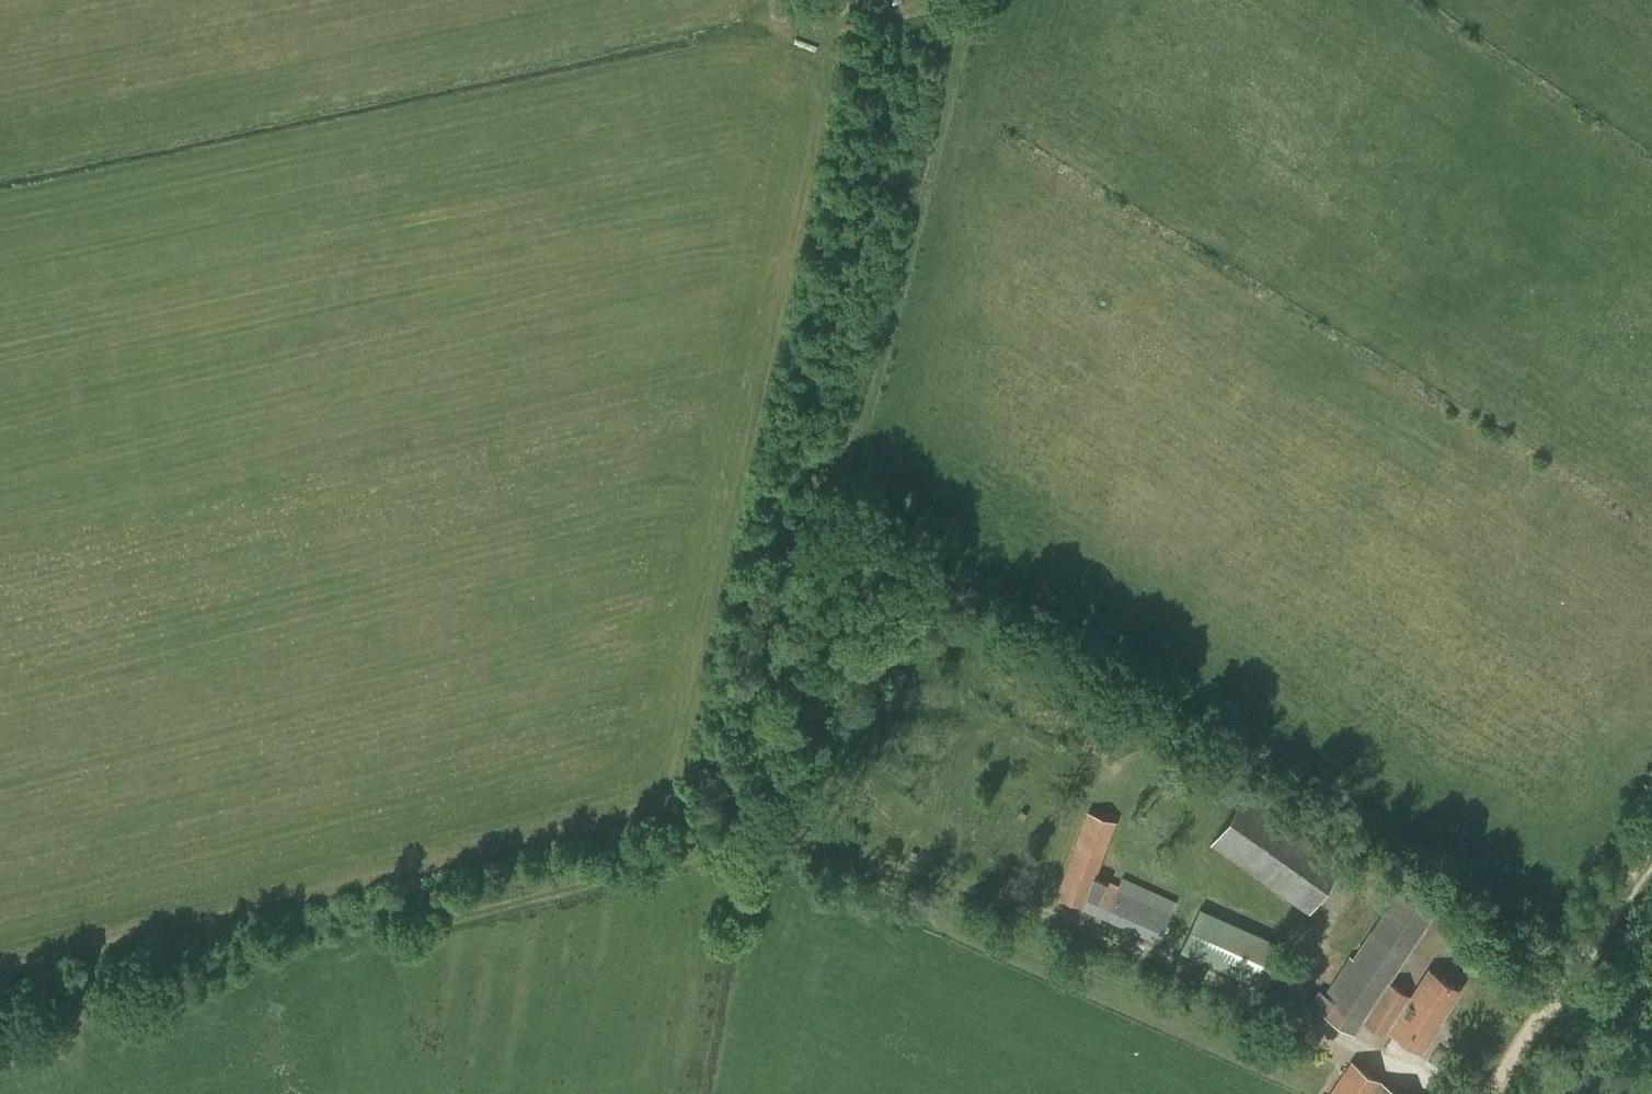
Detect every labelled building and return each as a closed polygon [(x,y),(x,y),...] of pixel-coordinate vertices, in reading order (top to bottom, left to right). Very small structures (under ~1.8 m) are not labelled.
[(1201,855),(1300,925),(1350,853),(1251,783),(1201,855)] [(1116,820),(1087,810),(1056,897),(1086,908),(1116,820)] [(1091,911),(1157,942),(1176,902),(1109,871),(1091,911)] [(1440,1021),(1461,988),(1428,966),(1410,995),(1389,982),(1438,908),(1401,883),(1353,957),(1348,954),(1314,1007),(1354,1033),(1376,1003),(1394,1015),(1386,1027),(1423,1050),(1441,1022),(1440,1021)] [(1284,944),(1199,906),(1180,949),(1264,987),(1284,944)] [(1350,1058),(1326,1093),(1404,1093),(1350,1058)]
